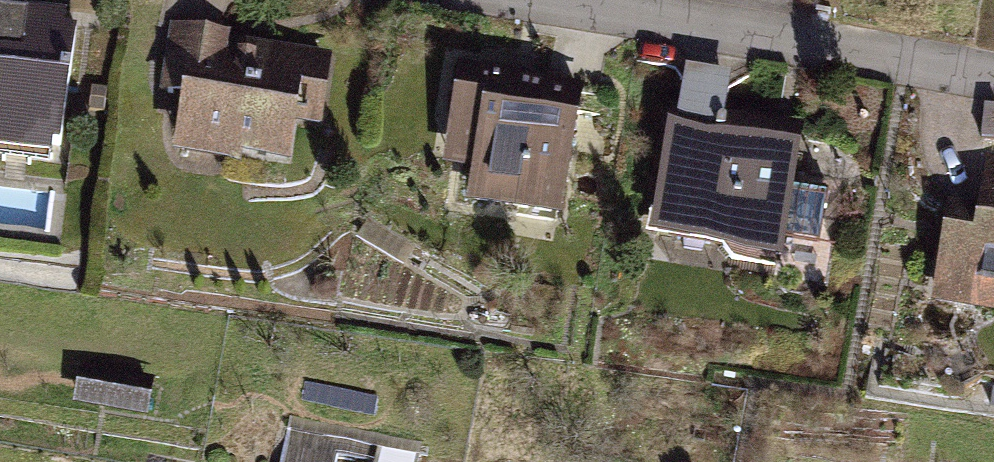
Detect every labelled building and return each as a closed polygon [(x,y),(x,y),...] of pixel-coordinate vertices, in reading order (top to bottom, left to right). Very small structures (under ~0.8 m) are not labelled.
[(19,0),(0,0),(0,150),(44,155),(46,135),(55,136),(69,20),(59,18),(61,5),(19,0)] [(223,25),(160,16),(150,89),(173,92),(165,149),(231,158),(233,144),(282,151),(286,117),(319,121),(329,52),(221,37),(223,25)] [(568,78),(441,60),(427,155),(460,160),(453,202),(548,216),(568,78)] [(672,104),(665,103),(643,230),(767,251),(771,230),(778,187),(789,125),(715,112),(720,84),(677,76),(672,104)] [(973,99),(967,134),(986,137),(993,103),(973,99)] [(939,193),(920,300),(993,313),(993,151),(978,149),(969,199),(939,193)] [(815,193),(778,187),(771,230),(809,236),(815,193)] [(67,400),(138,412),(144,375),(73,363),(67,400)] [(415,443),(284,417),(275,461),(329,461),(330,459),(345,461),(411,461),(415,443)]
